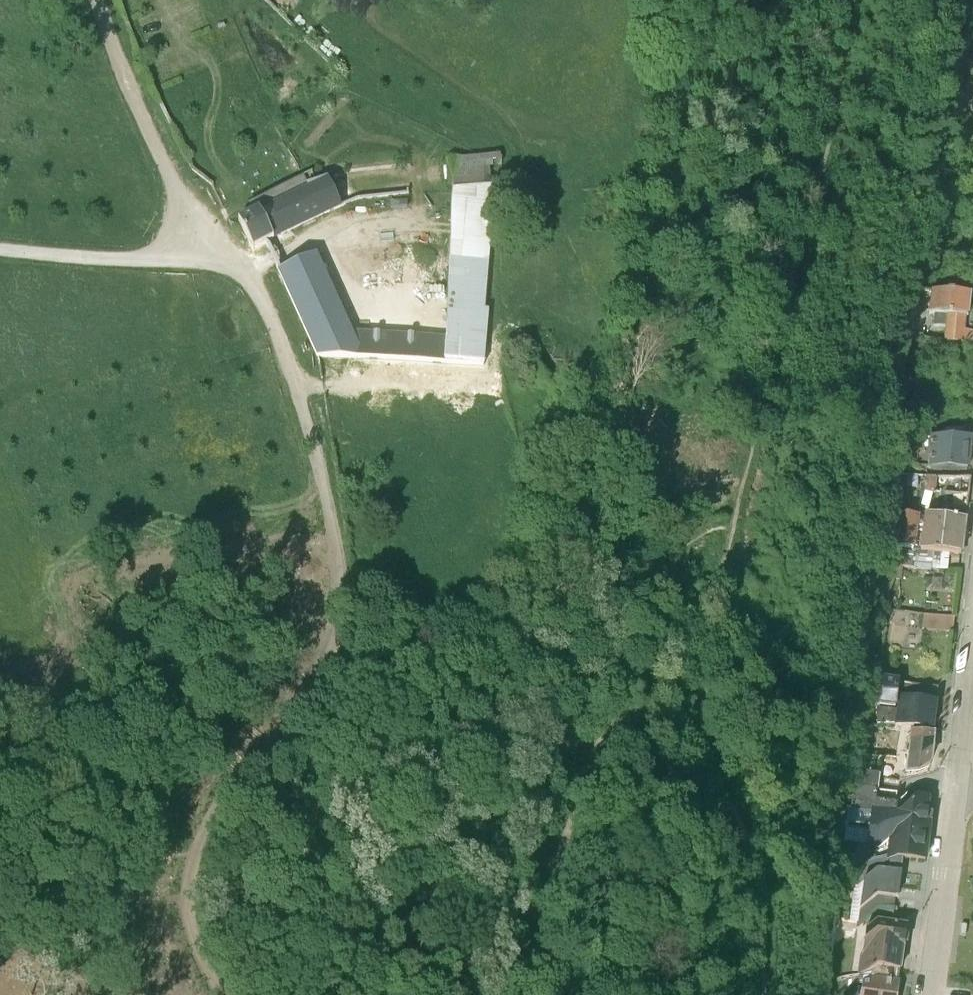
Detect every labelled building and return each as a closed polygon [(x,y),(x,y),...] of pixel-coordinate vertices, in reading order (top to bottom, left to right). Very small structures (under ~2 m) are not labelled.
[(966,14),(963,29),(972,31),(972,15),(966,14)] [(316,251),(277,270),(317,361),(483,370),(487,313),(483,313),(494,191),(498,190),(501,157),(448,163),(451,193),(451,194),(449,249),(444,334),(353,332),(316,251)] [(255,213),(236,223),(252,253),(267,245),(272,242),(273,244),(297,232),(339,212),(338,210),(326,180),(305,188),(306,191),(284,202),(279,192),(252,206),(255,213)] [(950,288),(949,303),(972,307),(972,293),(970,293),(971,279),(972,279),(972,256),(936,252),(934,274),(940,275),(951,276),(950,288)] [(951,276),(940,275),(938,287),(950,288),(951,276)] [(932,429),(972,433),(972,401),(936,397),(932,429)] [(931,437),(929,452),(940,454),(941,438),(931,437)] [(920,512),(924,485),(924,478),(901,475),(897,509),(920,512)] [(924,513),(955,516),(966,517),(971,483),(930,475),(928,486),(924,513)] [(920,512),(897,509),(889,539),(899,542),(902,528),(937,533),(937,531),(953,533),(955,516),(924,513),(928,486),(924,485),(920,512)] [(928,577),(927,591),(960,595),(961,581),(928,577)] [(878,668),(882,668),(900,670),(903,646),(904,644),(881,642),(878,668)] [(882,668),(882,686),(881,689),(899,689),(903,661),(941,666),(943,651),(903,646),(900,670),(882,668)] [(903,661),(899,689),(939,694),(942,666),(941,666),(903,661)] [(916,696),(911,739),(933,743),(939,699),(916,696)] [(883,742),(884,734),(886,719),(868,717),(866,740),(883,742)] [(884,734),(883,742),(896,744),(897,736),(884,734)] [(892,819),(889,838),(892,838),(895,839),(904,842),(928,845),(931,824),(931,819),(934,798),(930,797),(932,783),(907,780),(908,769),(901,768),(902,759),(862,754),(859,775),(869,776),(863,815),(892,819)] [(866,853),(902,857),(904,842),(895,839),(892,838),(889,838),(860,834),(858,852),(866,853)] [(902,857),(866,853),(863,879),(853,878),(852,890),(859,891),(869,888),(873,887),(898,886),(899,884),(902,857)] [(869,888),(859,891),(857,904),(867,905),(861,952),(865,952),(880,952),(902,955),(908,910),(893,908),(893,905),(908,907),(910,907),(913,888),(910,888),(898,886),(873,887),(869,888)] [(880,952),(865,952),(860,989),(897,994),(902,955),(880,952)]
